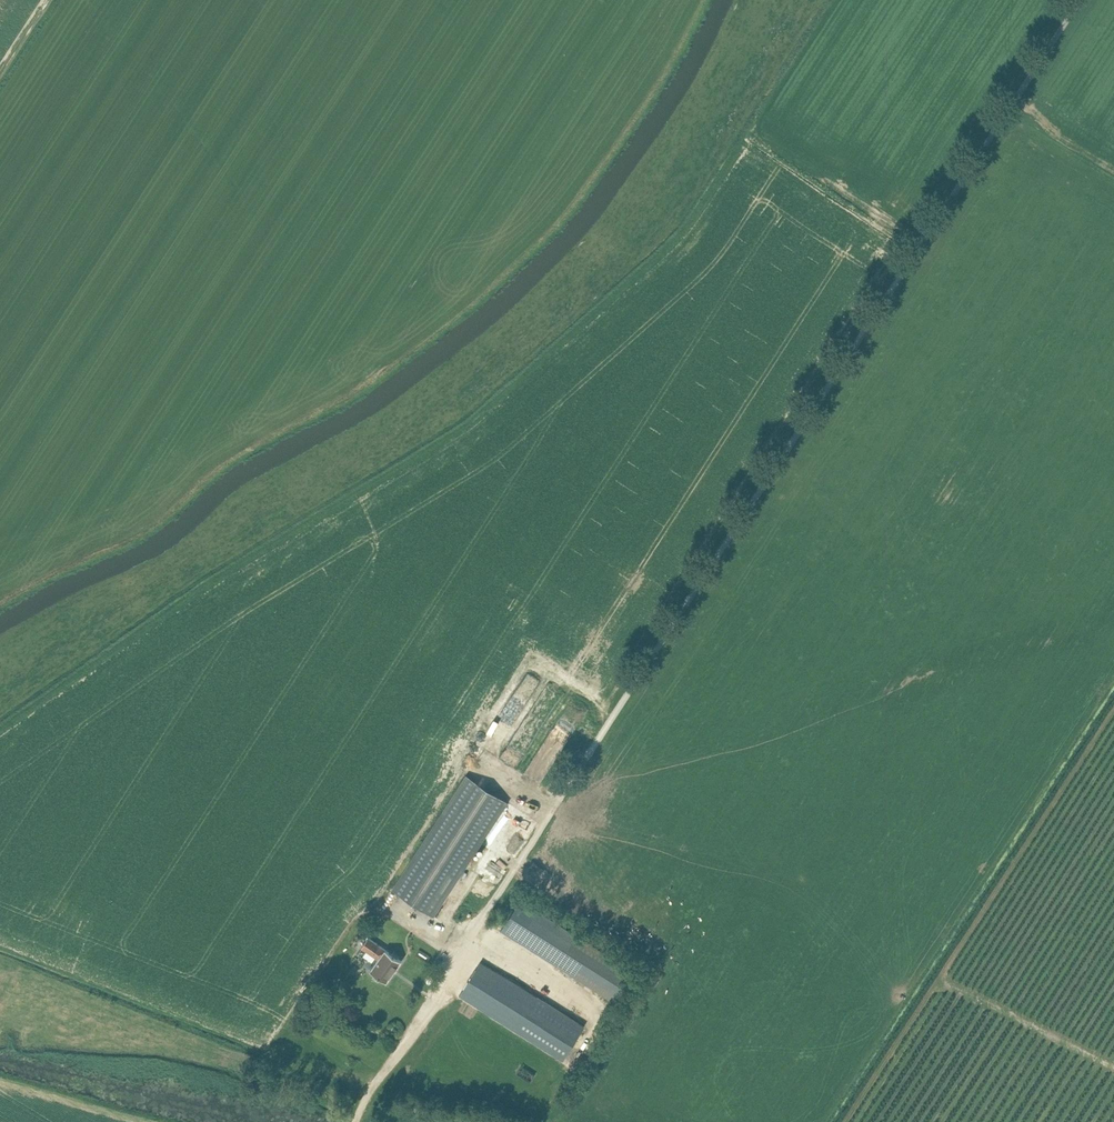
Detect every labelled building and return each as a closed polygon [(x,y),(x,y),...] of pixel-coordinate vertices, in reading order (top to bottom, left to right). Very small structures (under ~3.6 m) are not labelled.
[(583,721),(586,713),(569,707),(566,715),(583,721)] [(433,916),(507,802),(466,775),(392,889),(433,916)] [(513,820),(518,813),(511,808),(506,814),(513,820)] [(577,935),(530,905),(521,899),(501,929),(511,935),(558,965),(615,1001),(634,970),(577,935)] [(386,982),(401,961),(368,937),(361,947),(377,959),(369,970),(386,982)] [(507,951),(503,956),(517,965),(521,960),(507,951)] [(371,955),(358,953),(357,963),(369,964),(371,955)] [(563,1060),(584,1027),(480,962),(459,995),(563,1060)] [(539,968),(537,973),(548,978),(550,973),(539,968)] [(536,1071),(542,1063),(531,1054),(525,1062),(536,1071)] [(529,1083),(535,1073),(522,1064),(515,1074),(529,1083)] [(550,1069),(545,1079),(550,1082),(555,1072),(550,1069)]
